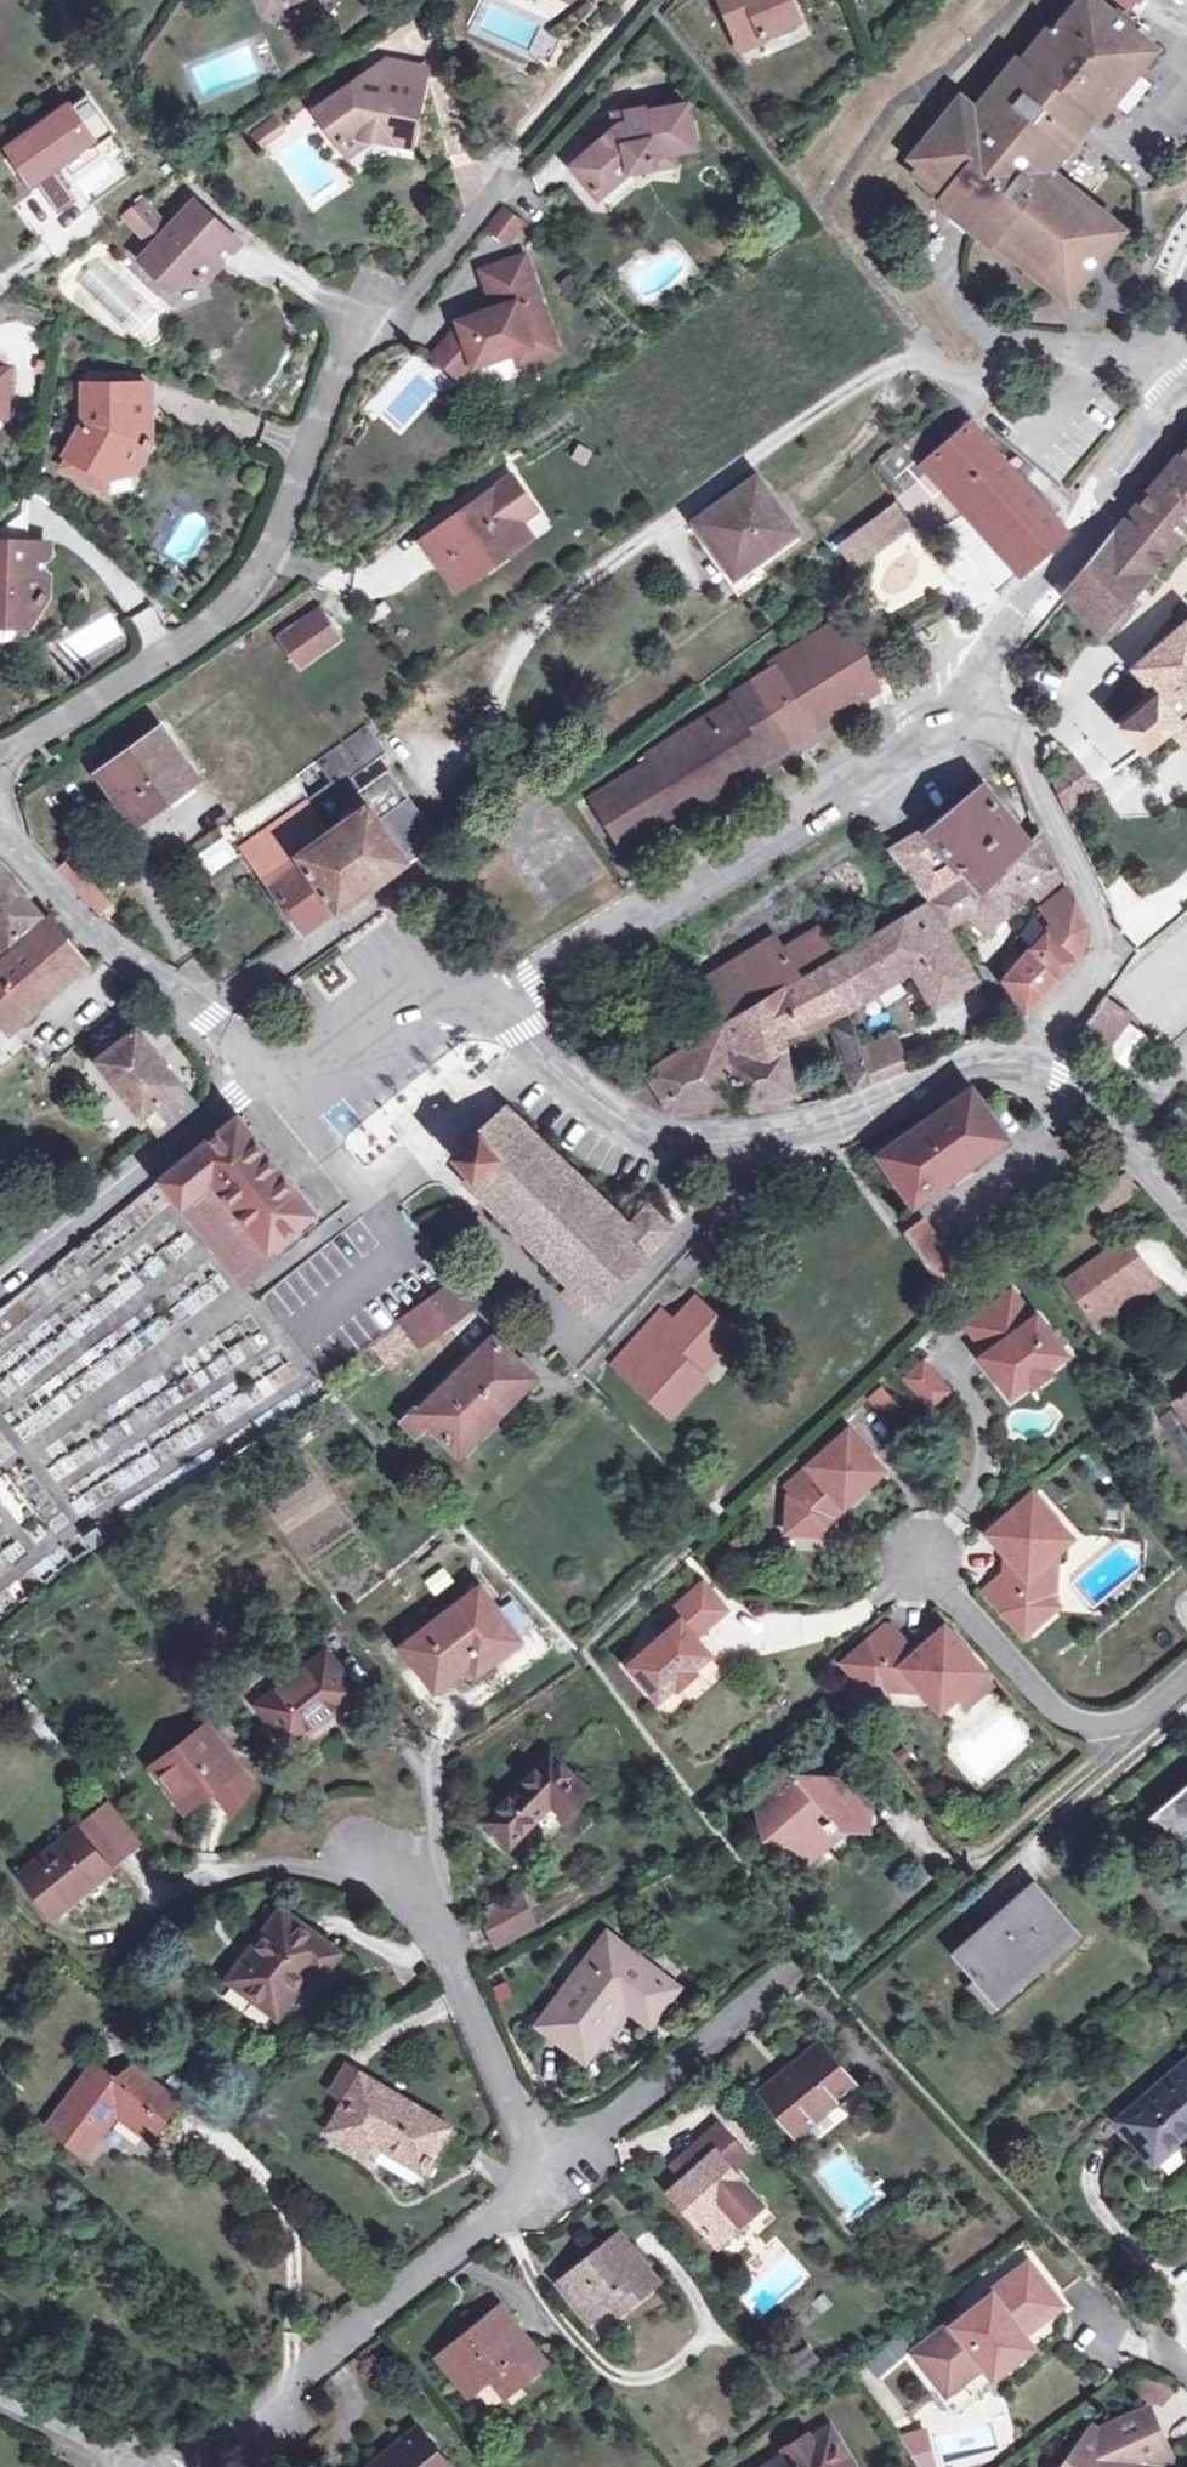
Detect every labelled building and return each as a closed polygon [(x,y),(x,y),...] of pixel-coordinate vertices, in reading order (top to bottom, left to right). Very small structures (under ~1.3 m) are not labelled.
[(266,13),(295,0),(261,0),(266,13)] [(742,53),(766,43),(764,38),(800,22),(790,0),(720,0),(742,53)] [(1058,31),(1054,27),(1023,64),(1019,60),(976,112),(962,100),(913,160),(921,166),(914,175),(935,191),(943,198),(938,204),(972,231),(991,246),(996,240),(1053,285),(1055,282),(1074,295),(1088,278),(1092,272),(1090,270),(1104,254),(1106,256),(1122,237),(1103,223),(1107,218),(1053,174),(1055,172),(1048,166),(1074,134),(1078,138),(1105,104),(1110,108),(1138,72),(1136,70),(1154,48),(1131,29),(1128,20),(1123,16),(1122,3),(1125,0),(1090,0),(1074,20),(1070,17),(1058,31)] [(372,134),(411,142),(427,69),(388,61),(383,82),(364,77),(319,112),(350,152),(372,134)] [(115,132),(87,94),(11,149),(58,214),(77,200),(52,166),(90,139),(95,146),(115,132)] [(629,169),(653,165),(651,157),(695,148),(685,103),(644,112),(643,108),(625,112),(628,122),(619,124),(571,165),(598,196),(629,169)] [(276,115),(256,130),(264,142),(285,128),(276,115)] [(119,219),(146,242),(166,219),(140,196),(119,219)] [(174,292),(207,282),(240,245),(197,203),(143,263),(174,292)] [(484,228),(509,246),(527,221),(503,204),(484,228)] [(531,353),(554,345),(524,256),(480,271),(489,297),(496,294),(500,306),(492,309),(456,321),(459,331),(450,334),(432,355),(457,377),(470,363),(472,367),(513,353),(529,347),(531,353)] [(496,294),(489,297),(492,309),(500,306),(496,294)] [(529,347),(513,353),(517,366),(556,351),(554,345),(531,353),(529,347)] [(6,416),(8,370),(0,369),(0,415),(6,416)] [(95,468),(108,477),(135,470),(141,455),(144,456),(153,437),(149,435),(148,384),(89,385),(89,423),(84,424),(62,463),(78,473),(95,468)] [(924,462),(934,473),(940,469),(1029,567),(1068,533),(968,423),(924,462)] [(1064,595),(1066,597),(1099,631),(1186,526),(1186,446),(1064,595)] [(105,492),(108,477),(95,468),(78,473),(105,492)] [(527,499),(511,476),(421,541),(438,564),(453,553),(471,580),(530,536),(518,521),(511,511),(527,499)] [(734,577),(797,532),(757,477),(695,522),(734,577)] [(534,509),(527,499),(511,511),(518,521),(534,509)] [(855,568),(913,525),(897,504),(839,547),(855,568)] [(27,625),(40,601),(41,602),(47,592),(43,590),(44,588),(47,544),(0,541),(0,623),(27,625)] [(453,553),(438,564),(457,590),(471,580),(453,553)] [(715,792),(814,729),(808,720),(852,693),(858,703),(879,690),(864,656),(836,610),(826,616),(832,625),(773,663),(776,668),(733,695),(736,700),(648,756),(651,760),(591,798),(624,849),(644,836),(638,827),(676,802),(682,812),(715,792)] [(320,611),(280,640),(302,670),(342,641),(320,611)] [(1167,688),(1159,695),(1156,692),(1118,724),(1141,750),(1170,727),(1186,745),(1186,620),(1142,659),(1167,688)] [(352,796),(360,789),(352,777),(386,752),(367,724),(315,761),(330,782),(307,799),(309,803),(307,805),(320,822),(350,801),(353,799),(352,796)] [(821,739),(814,729),(715,792),(721,802),(821,739)] [(135,822),(194,778),(159,730),(99,772),(135,822)] [(1062,809),(1093,785),(1074,760),(1050,779),(1062,809)] [(302,930),(334,907),(337,911),(373,885),(437,840),(426,825),(387,770),(352,796),(353,799),(350,801),(320,822),(307,805),(244,848),(302,930)] [(990,899),(1006,916),(1056,868),(1040,832),(1030,842),(983,787),(895,860),(930,901),(934,899),(949,890),(970,877),(981,890),(990,899)] [(56,870),(93,912),(106,900),(69,860),(56,870)] [(212,873),(202,860),(194,865),(203,879),(212,873)] [(11,941),(41,915),(0,868),(0,929),(11,941)] [(949,890),(934,899),(948,923),(970,910),(990,899),(981,890),(970,877),(949,890)] [(1054,924),(1049,931),(1005,983),(1025,1011),(1032,1005),(1074,962),(1081,949),(1084,940),(1084,927),(1083,921),(1067,889),(1042,909),(1045,914),(1054,924)] [(990,899),(970,910),(989,931),(1006,916),(990,899)] [(106,900),(93,912),(97,917),(111,906),(106,900)] [(839,957),(820,927),(783,951),(774,937),(693,988),(722,1027),(642,1076),(647,1084),(653,1080),(672,1109),(741,1099),(790,1089),(780,1030),(802,1025),(825,1015),(854,1090),(873,1084),(860,1049),(844,1005),(898,972),(909,963),(935,1003),(969,980),(924,905),(839,957)] [(1054,924),(1045,914),(1039,920),(1049,931),(1054,924)] [(6,1026),(10,1031),(84,965),(81,962),(47,919),(0,961),(0,1031),(6,1026)] [(11,941),(0,929),(0,951),(11,941)] [(1101,997),(1094,1006),(1118,1022),(1125,1013),(1101,997)] [(1118,1022),(1094,1006),(1074,1036),(1097,1051),(1118,1022)] [(198,1105),(181,1084),(138,1030),(99,1060),(144,1115),(162,1136),(198,1105)] [(892,1037),(860,1049),(873,1084),(906,1069),(892,1037)] [(972,1088),(879,1154),(916,1204),(1009,1139),(972,1088)] [(473,1176),(467,1183),(574,1287),(567,1294),(584,1312),(597,1299),(600,1302),(672,1228),(650,1207),(630,1227),(507,1110),(454,1155),(473,1176)] [(244,1286),(283,1255),(276,1246),(318,1213),(282,1169),(239,1117),(159,1180),(186,1212),(244,1286)] [(400,1320),(420,1344),(478,1303),(476,1300),(457,1276),(393,1205),(388,1198),(256,1301),(325,1384),(355,1358),(373,1343),(400,1320)] [(923,1220),(904,1233),(950,1295),(969,1283),(948,1254),(946,1257),(933,1240),(936,1238),(923,1220)] [(948,1254),(936,1238),(933,1240),(946,1257),(948,1254)] [(1090,1317),(1151,1273),(1126,1240),(1065,1285),(1090,1317)] [(1151,1273),(1090,1317),(1098,1329),(1159,1285),(1151,1273)] [(1000,1369),(995,1373),(1013,1397),(1031,1384),(1039,1386),(1051,1376),(1052,1368),(1069,1355),(1039,1315),(1035,1319),(1013,1291),(967,1324),(988,1352),(1000,1369)] [(706,1355),(712,1361),(735,1336),(695,1299),(672,1324),(659,1313),(614,1366),(671,1417),(705,1379),(701,1375),(694,1369),(706,1355)] [(400,1320),(373,1343),(391,1365),(420,1344),(400,1320)] [(438,1394),(441,1397),(420,1416),(415,1410),(409,1413),(405,1422),(408,1429),(415,1434),(421,1431),(430,1425),(460,1453),(535,1378),(491,1339),(438,1394)] [(982,1356),(995,1373),(1000,1369),(988,1352),(982,1356)] [(694,1369),(701,1375),(712,1361),(706,1355),(694,1369)] [(933,1410),(955,1389),(923,1357),(901,1378),(933,1410)] [(887,1404),(892,1399),(883,1388),(871,1398),(881,1409),(887,1404)] [(1186,1417),(1186,1395),(1177,1403),(1178,1405),(1186,1417)] [(892,1399),(887,1404),(897,1415),(902,1410),(892,1399)] [(1178,1405),(1161,1418),(1186,1454),(1186,1417),(1178,1405)] [(831,1516),(882,1472),(849,1434),(811,1468),(812,1469),(791,1487),(796,1493),(792,1497),(790,1532),(832,1534),(831,1516)] [(1034,1493),(1029,1498),(1067,1541),(1074,1536),(1034,1493)] [(1067,1541),(1029,1498),(992,1531),(1011,1554),(1010,1570),(987,1589),(1025,1633),(1058,1602),(1051,1593),(1053,1553),(1067,1541)] [(656,1624),(666,1635),(630,1666),(659,1700),(675,1686),(681,1687),(695,1676),(695,1669),(710,1655),(695,1638),(690,1632),(696,1625),(702,1631),(726,1610),(702,1583),(656,1624)] [(485,1614),(494,1606),(481,1589),(403,1647),(435,1690),(477,1660),(484,1670),(511,1649),(485,1614)] [(520,1642),(494,1606),(485,1614),(511,1649),(520,1642)] [(953,1688),(980,1664),(946,1627),(923,1648),(909,1646),(889,1623),(847,1663),(876,1693),(884,1686),(924,1689),(937,1703),(953,1688)] [(258,1706),(289,1746),(325,1719),(323,1717),(357,1691),(327,1653),(258,1706)] [(992,1678),(980,1664),(953,1688),(965,1702),(992,1678)] [(157,1765),(186,1804),(215,1782),(212,1779),(232,1764),(205,1729),(157,1765)] [(484,1822),(510,1847),(551,1803),(565,1817),(588,1792),(549,1754),(484,1822)] [(756,1786),(763,1795),(769,1790),(775,1791),(797,1774),(787,1760),(756,1786)] [(870,1809),(871,1788),(862,1777),(824,1775),(822,1790),(807,1790),(797,1774),(775,1791),(769,1790),(763,1795),(755,1801),(767,1817),(766,1836),(792,1837),(803,1838),(810,1846),(838,1826),(848,1826),(856,1827),(869,1828),(870,1809)] [(824,1775),(797,1774),(807,1790),(822,1790),(824,1775)] [(870,1809),(869,1828),(882,1828),(885,1788),(871,1788),(870,1809)] [(1161,1813),(1165,1817),(1181,1804),(1186,1812),(1186,1791),(1161,1813)] [(1186,1825),(1186,1812),(1181,1804),(1165,1817),(1178,1833),(1186,1825)] [(85,1840),(107,1866),(139,1839),(118,1813),(85,1840)] [(803,1838),(792,1837),(807,1857),(848,1826),(838,1826),(810,1846),(803,1838)] [(107,1866),(85,1840),(77,1830),(20,1874),(52,1914),(109,1869),(107,1866)] [(954,1954),(975,1978),(966,1986),(994,2019),(1042,1977),(1034,1968),(1075,1930),(1034,1884),(954,1954)] [(479,1912),(498,1944),(539,1921),(519,1889),(479,1912)] [(230,1979),(276,2014),(313,1966),(321,1973),(336,1953),(281,1911),(230,1979)] [(542,2025),(584,2056),(624,2002),(648,2020),(671,1988),(606,1940),(542,2025)] [(761,2090),(795,2134),(854,2086),(819,2044),(761,2090)] [(1154,2162),(1186,2134),(1186,2063),(1119,2121),(1154,2162)] [(324,2096),(344,2107),(361,2080),(363,2076),(344,2064),(324,2096)] [(47,2129),(86,2157),(116,2114),(149,2139),(176,2100),(133,2068),(121,2085),(93,2065),(47,2129)] [(454,2134),(361,2080),(344,2107),(329,2134),(423,2188),(454,2134)] [(702,2138),(680,2158),(692,2171),(683,2180),(670,2191),(717,2246),(740,2225),(739,2223),(762,2204),(742,2183),(730,2170),(746,2156),(718,2125),(702,2138)] [(671,2166),(683,2180),(692,2171),(680,2158),(671,2166)] [(1021,2251),(1025,2256),(1053,2290),(1078,2269),(1045,2231),(1021,2251)] [(620,2294),(628,2304),(657,2280),(618,2232),(558,2283),(588,2320),(610,2301),(620,2294)] [(971,2369),(974,2369),(974,2367),(985,2360),(990,2365),(996,2361),(1006,2362),(1015,2357),(1021,2351),(1023,2345),(1023,2339),(1028,2334),(1023,2327),(1033,2319),(1035,2305),(1053,2290),(1025,2256),(985,2288),(987,2289),(978,2297),(982,2302),(965,2316),(961,2312),(953,2319),(951,2316),(931,2334),(939,2342),(921,2358),(940,2381),(958,2366),(959,2368),(961,2368),(963,2369),(965,2370),(969,2370),(971,2369)] [(1060,2298),(1053,2290),(1035,2305),(1033,2319),(1060,2298)] [(619,2311),(628,2304),(620,2294),(610,2301),(619,2311)] [(978,2297),(961,2312),(965,2316),(982,2302),(978,2297)] [(505,2367),(519,2383),(545,2363),(500,2307),(438,2357),(469,2396),(496,2374),(505,2367)] [(913,2350),(921,2358),(939,2342),(931,2334),(913,2350)] [(948,2390),(974,2369),(971,2369),(969,2370),(965,2370),(963,2369),(961,2368),(959,2368),(958,2366),(940,2381),(948,2390)] [(510,2390),(519,2383),(505,2367),(496,2374),(510,2390)] [(1183,2390),(1152,2371),(1142,2390),(1171,2406),(1178,2399),(1183,2390)] [(485,2411),(500,2398),(489,2384),(473,2398),(485,2411)] [(1172,2450),(1153,2407),(1107,2427),(1109,2433),(1096,2449),(1084,2440),(1070,2461),(1055,2464),(1056,2466),(1143,2466),(1148,2460),(1172,2450)] [(937,2460),(927,2425),(904,2431),(927,2463),(937,2460)] [(417,2428),(368,2466),(449,2466),(417,2428)] [(831,2430),(812,2443),(817,2451),(836,2438),(831,2430)] [(854,2466),(836,2438),(817,2451),(812,2443),(807,2435),(783,2450),(789,2458),(773,2466),(854,2466)] [(1172,2450),(1148,2460),(1178,2464),(1172,2450)]
